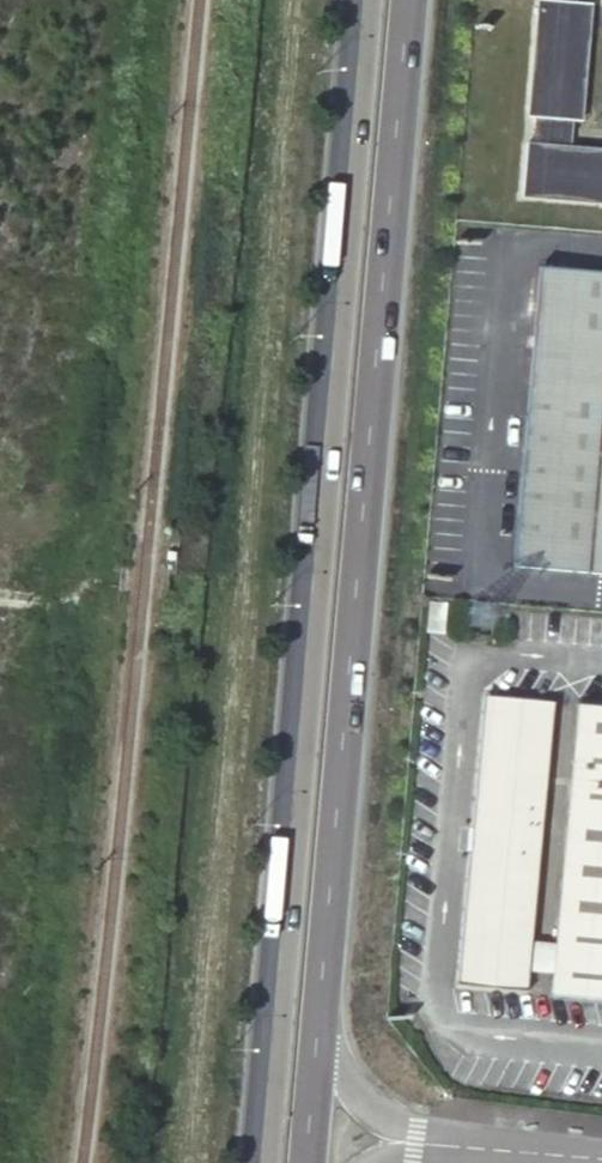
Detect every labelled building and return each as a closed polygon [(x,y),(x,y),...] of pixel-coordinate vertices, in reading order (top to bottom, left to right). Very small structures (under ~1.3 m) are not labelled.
[(561,3),(539,1),(529,119),(538,120),(535,148),(526,147),(521,197),(601,204),(601,153),(562,149),(565,121),(581,122),(591,5),(577,4),(577,0),(562,0),(561,3)] [(544,269),(532,426),(601,431),(601,274),(544,269)] [(532,426),(519,569),(601,576),(601,431),(532,426)] [(443,609),(426,607),(423,638),(441,640),(443,609)] [(530,947),(552,698),(484,694),(459,988),(526,995),(528,977),(530,947)] [(578,701),(557,949),(554,979),(553,999),(601,1003),(601,703),(578,701)] [(542,835),(540,865),(559,866),(561,836),(542,835)] [(557,949),(530,947),(528,977),(554,979),(557,949)]
